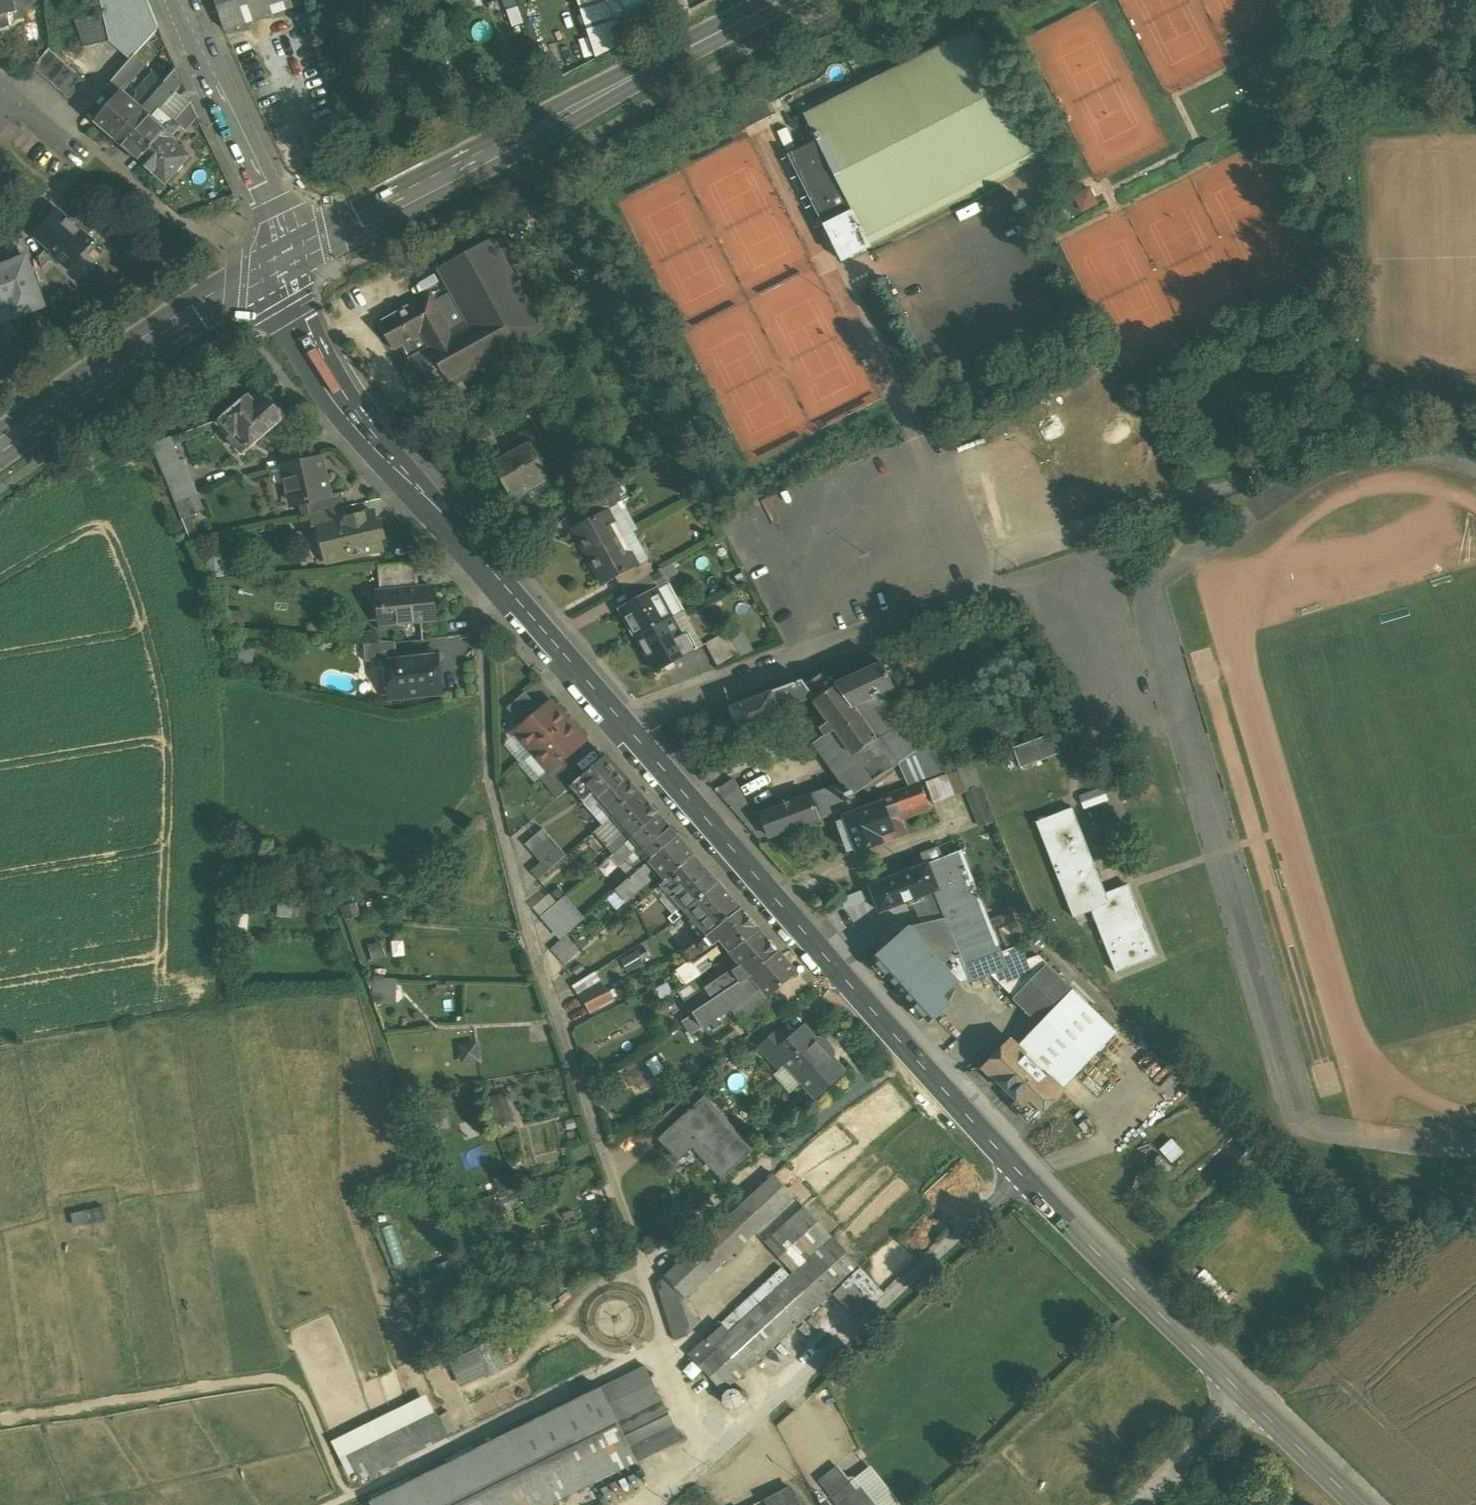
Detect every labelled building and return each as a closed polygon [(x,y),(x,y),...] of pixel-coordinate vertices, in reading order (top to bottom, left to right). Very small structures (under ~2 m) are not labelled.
[(10,12),(8,0),(0,0),(0,14),(10,12)] [(104,15),(110,41),(131,59),(135,54),(157,30),(146,0),(101,0),(104,15)] [(225,30),(294,7),(291,0),(215,0),(225,30)] [(104,15),(76,21),(84,47),(110,41),(104,15)] [(1040,163),(972,22),(802,104),(820,141),(790,155),(840,259),(1040,163)] [(50,49),(33,67),(42,75),(59,57),(50,49)] [(129,61),(105,89),(116,98),(121,91),(122,92),(145,64),(135,54),(131,59),(129,61)] [(59,57),(42,75),(51,83),(67,65),(59,57)] [(67,65),(51,83),(60,91),(76,73),(67,65)] [(76,73),(60,91),(69,99),(85,80),(76,73)] [(116,139),(165,83),(165,82),(155,73),(137,93),(134,102),(122,92),(121,91),(116,98),(95,122),(116,139)] [(156,120),(150,116),(155,112),(158,112),(182,85),(171,74),(165,82),(165,83),(116,139),(140,160),(166,130),(167,130),(174,123),(162,113),(156,120)] [(766,119),(776,114),(767,94),(757,99),(766,119)] [(756,124),(766,119),(757,99),(746,104),(756,124)] [(746,129),(756,124),(746,104),(736,109),(746,129)] [(174,123),(167,130),(166,130),(140,160),(166,184),(190,156),(171,139),(182,127),(186,131),(195,120),(184,111),(174,123)] [(71,266),(93,240),(88,236),(70,220),(59,211),(37,236),(48,246),(57,254),(71,266)] [(78,211),(70,220),(88,236),(96,227),(78,211)] [(542,329),(492,239),(440,267),(454,293),(436,303),(450,327),(494,303),(516,343),(542,329)] [(57,254),(48,246),(39,258),(44,269),(57,254)] [(0,266),(0,305),(19,298),(24,312),(43,305),(26,256),(0,266)] [(494,303),(450,327),(436,303),(431,293),(379,322),(394,349),(406,343),(422,334),(448,380),(516,343),(494,303)] [(596,301),(578,310),(582,316),(599,307),(596,301)] [(448,380),(422,334),(406,343),(414,357),(411,359),(407,374),(414,386),(428,391),(448,380)] [(254,390),(221,419),(235,434),(233,436),(232,443),(239,451),(246,451),(278,424),(280,424),(285,420),(285,414),(281,410),(277,409),(266,396),(263,399),(254,390)] [(181,460),(171,437),(153,444),(176,499),(197,490),(184,459),(181,460)] [(530,444),(494,464),(501,477),(493,482),(505,505),(529,492),(526,487),(548,475),(530,444)] [(322,458),(283,467),(291,502),(295,505),(307,502),(331,496),(330,495),(326,476),(323,477),(320,460),(322,460),(322,458)] [(608,488),(584,502),(593,518),(608,509),(606,506),(615,501),(608,488)] [(331,496),(307,502),(310,514),(345,506),(342,492),(330,495),(331,496)] [(626,501),(614,505),(623,532),(635,528),(626,501)] [(345,506),(310,514),(313,527),(320,525),(348,518),(345,506)] [(593,518),(572,529),(588,557),(623,537),(608,509),(593,518)] [(348,518),(320,525),(327,558),(351,553),(351,556),(382,549),(374,512),(348,518)] [(623,537),(588,557),(604,584),(623,573),(639,565),(623,537)] [(647,560),(639,565),(623,573),(631,586),(654,573),(647,560)] [(408,563),(378,565),(381,591),(410,588),(408,563)] [(654,573),(631,586),(639,600),(657,590),(670,583),(662,569),(654,573)] [(685,610),(670,583),(657,590),(672,618),(685,610)] [(410,588),(381,591),(384,624),(436,619),(433,586),(410,588)] [(639,600),(622,610),(637,637),(672,618),(657,590),(639,600)] [(672,618),(637,637),(657,672),(695,650),(685,633),(682,635),(672,618)] [(727,631),(706,643),(718,665),(739,654),(727,631)] [(396,643),(364,640),(366,662),(386,659),(386,658),(397,657),(396,643)] [(397,657),(386,658),(386,659),(390,698),(442,692),(438,653),(397,657)] [(884,663),(838,684),(854,705),(894,685),(884,663)] [(854,705),(838,684),(835,687),(824,673),(810,682),(806,686),(812,695),(830,721),(823,727),(828,734),(829,735),(836,729),(848,747),(873,781),(899,762),(916,750),(918,738),(909,717),(894,685),(854,705)] [(788,686),(794,702),(812,695),(806,686),(803,680),(788,686)] [(788,686),(732,707),(741,731),(781,716),(778,708),(794,702),(788,686)] [(541,710),(525,692),(507,708),(523,726),(541,710)] [(523,726),(516,733),(533,752),(569,720),(552,701),(541,710),(523,726)] [(569,720),(533,752),(548,770),(550,772),(563,760),(586,740),(569,720)] [(836,729),(829,735),(828,734),(816,742),(829,760),(848,747),(836,729)] [(1053,734),(1014,748),(1021,767),(1026,765),(1060,753),(1053,734)] [(932,740),(918,748),(916,750),(899,762),(909,786),(946,771),(932,740)] [(848,747),(829,760),(854,795),(873,781),(848,747)] [(579,778),(570,786),(571,786),(584,801),(620,769),(606,754),(579,778)] [(579,778),(563,760),(550,772),(548,770),(540,777),(558,797),(571,786),(570,786),(579,778)] [(620,769),(584,801),(604,824),(639,792),(620,769)] [(967,791),(958,771),(948,775),(956,795),(967,791)] [(948,775),(947,774),(936,778),(945,800),(956,795),(948,775)] [(945,800),(936,778),(925,782),(934,804),(945,800)] [(735,780),(732,779),(717,790),(744,822),(756,819),(735,780)] [(921,784),(881,798),(882,803),(884,803),(888,817),(928,803),(921,784)] [(835,786),(810,795),(819,819),(847,809),(839,787),(835,786)] [(659,814),(639,792),(604,824),(594,832),(614,854),(626,843),(659,814)] [(810,795),(762,812),(763,816),(770,838),(819,819),(810,795)] [(882,803),(846,816),(857,850),(882,841),(880,835),(893,830),(888,817),(884,803),(882,803)] [(1106,892),(1073,807),(1037,821),(1074,917),(1092,910),(1116,972),(1157,956),(1129,883),(1106,892)] [(678,836),(659,814),(626,843),(631,850),(634,853),(641,846),(646,851),(652,859),(678,836)] [(756,819),(744,822),(760,841),(770,838),(763,816),(756,819)] [(543,829),(535,837),(525,846),(540,863),(559,847),(543,829)] [(640,870),(617,890),(618,892),(626,901),(656,873),(654,870),(658,867),(668,878),(695,854),(678,836),(652,859),(640,870)] [(937,844),(941,855),(960,848),(955,837),(937,844)] [(614,854),(611,856),(616,862),(631,850),(626,843),(614,854)] [(567,855),(559,847),(532,871),(540,880),(567,855)] [(1002,952),(962,850),(929,863),(939,889),(935,890),(964,966),(1002,952)] [(646,851),(634,862),(640,870),(652,859),(646,851)] [(668,878),(662,883),(687,911),(720,883),(695,854),(668,878)] [(929,863),(871,886),(881,911),(935,890),(939,889),(929,863)] [(720,883),(687,911),(708,935),(742,908),(720,883)] [(626,901),(618,892),(615,894),(623,903),(626,901)] [(583,919),(564,897),(543,915),(562,938),(583,919)] [(708,935),(684,952),(693,964),(718,946),(716,943),(722,939),(732,950),(761,929),(742,908),(708,935)] [(1004,946),(1022,939),(1011,910),(992,917),(1004,946)] [(960,981),(911,926),(874,959),(930,1022),(944,1009),(937,1002),(960,981)] [(761,929),(732,950),(743,964),(706,987),(714,1000),(721,995),(751,975),(779,950),(761,929)] [(370,943),(372,959),(387,956),(384,941),(370,943)] [(1020,944),(1002,953),(1008,968),(1027,961),(1027,960),(1020,944)] [(779,950),(751,975),(721,995),(730,1009),(762,985),(771,996),(797,971),(779,950)] [(1002,952),(964,966),(971,983),(993,974),(1008,968),(1002,953),(1002,952)] [(1008,968),(993,974),(1016,996),(1047,964),(1038,955),(1027,960),(1027,961),(1008,968)] [(1016,996),(1013,998),(1039,1023),(1073,989),(1047,964),(1016,996)] [(585,1003),(608,991),(598,972),(575,984),(585,1003)] [(373,1000),(398,1001),(399,977),(374,976),(373,1000)] [(697,977),(679,989),(685,998),(703,986),(697,977)] [(706,987),(687,1001),(694,1013),(714,1000),(706,987)] [(1073,989),(1039,1023),(1017,1046),(1062,1090),(1117,1032),(1073,989)] [(613,1001),(608,991),(585,1003),(590,1013),(613,1001)] [(714,1000),(694,1013),(704,1026),(730,1009),(721,995),(714,1000)] [(821,1045),(804,1026),(790,1039),(780,1029),(760,1047),(780,1068),(786,1063),(816,1097),(844,1071),(831,1056),(832,1054),(833,1049),(829,1045),(827,1044),(823,1043),(821,1045)] [(459,1043),(463,1063),(482,1059),(478,1039),(459,1043)] [(1017,1046),(1011,1041),(984,1068),(1035,1117),(1062,1090),(1017,1046)] [(625,1076),(635,1090),(657,1074),(646,1060),(625,1076)] [(700,1087),(655,1128),(663,1138),(705,1099),(706,1101),(710,1097),(700,1087)] [(509,1091),(495,1094),(500,1122),(515,1119),(509,1091)] [(705,1099),(663,1138),(679,1156),(693,1143),(724,1176),(751,1150),(706,1101),(705,1099)] [(1173,1161),(1186,1149),(1174,1136),(1161,1148),(1173,1161)] [(1124,1172),(1136,1186),(1144,1179),(1132,1165),(1124,1172)] [(495,1177),(499,1189),(516,1184),(513,1172),(495,1177)] [(775,1174),(748,1199),(768,1221),(795,1196),(775,1174)] [(748,1199),(665,1277),(685,1299),(768,1221),(748,1199)] [(73,1210),(75,1222),(107,1218),(105,1205),(73,1210)] [(833,1237),(804,1206),(765,1242),(794,1273),(833,1237)] [(777,1288),(697,1362),(724,1391),(740,1377),(748,1370),(823,1301),(851,1275),(860,1267),(833,1237),(794,1273),(777,1288)] [(883,1292),(860,1267),(851,1275),(874,1301),(883,1292)] [(685,1299),(665,1277),(657,1286),(675,1343),(685,1338),(688,1329),(681,1302),(685,1299)] [(770,1282),(708,1339),(707,1337),(689,1353),(697,1362),(777,1288),(770,1282)] [(823,1301),(748,1370),(754,1377),(829,1308),(823,1301)] [(450,1361),(462,1386),(505,1367),(493,1340),(450,1361)] [(669,1415),(646,1366),(601,1388),(625,1436),(669,1415)] [(754,1377),(748,1370),(740,1377),(761,1399),(769,1392),(754,1377)] [(369,1502),(371,1504),(549,1504),(637,1461),(625,1436),(601,1388),(369,1502)] [(433,1412),(424,1394),(333,1439),(350,1474),(355,1471),(346,1454),(384,1436),(433,1412)] [(433,1412),(384,1436),(396,1463),(449,1437),(436,1411),(433,1412)] [(669,1415),(625,1436),(637,1461),(681,1440),(669,1415)] [(384,1436),(346,1454),(355,1471),(356,1473),(361,1471),(365,1478),(396,1463),(384,1436)] [(836,1468),(820,1481),(829,1491),(844,1479),(836,1468)] [(851,1482),(832,1497),(838,1504),(877,1504),(862,1486),(857,1489),(851,1482)]
